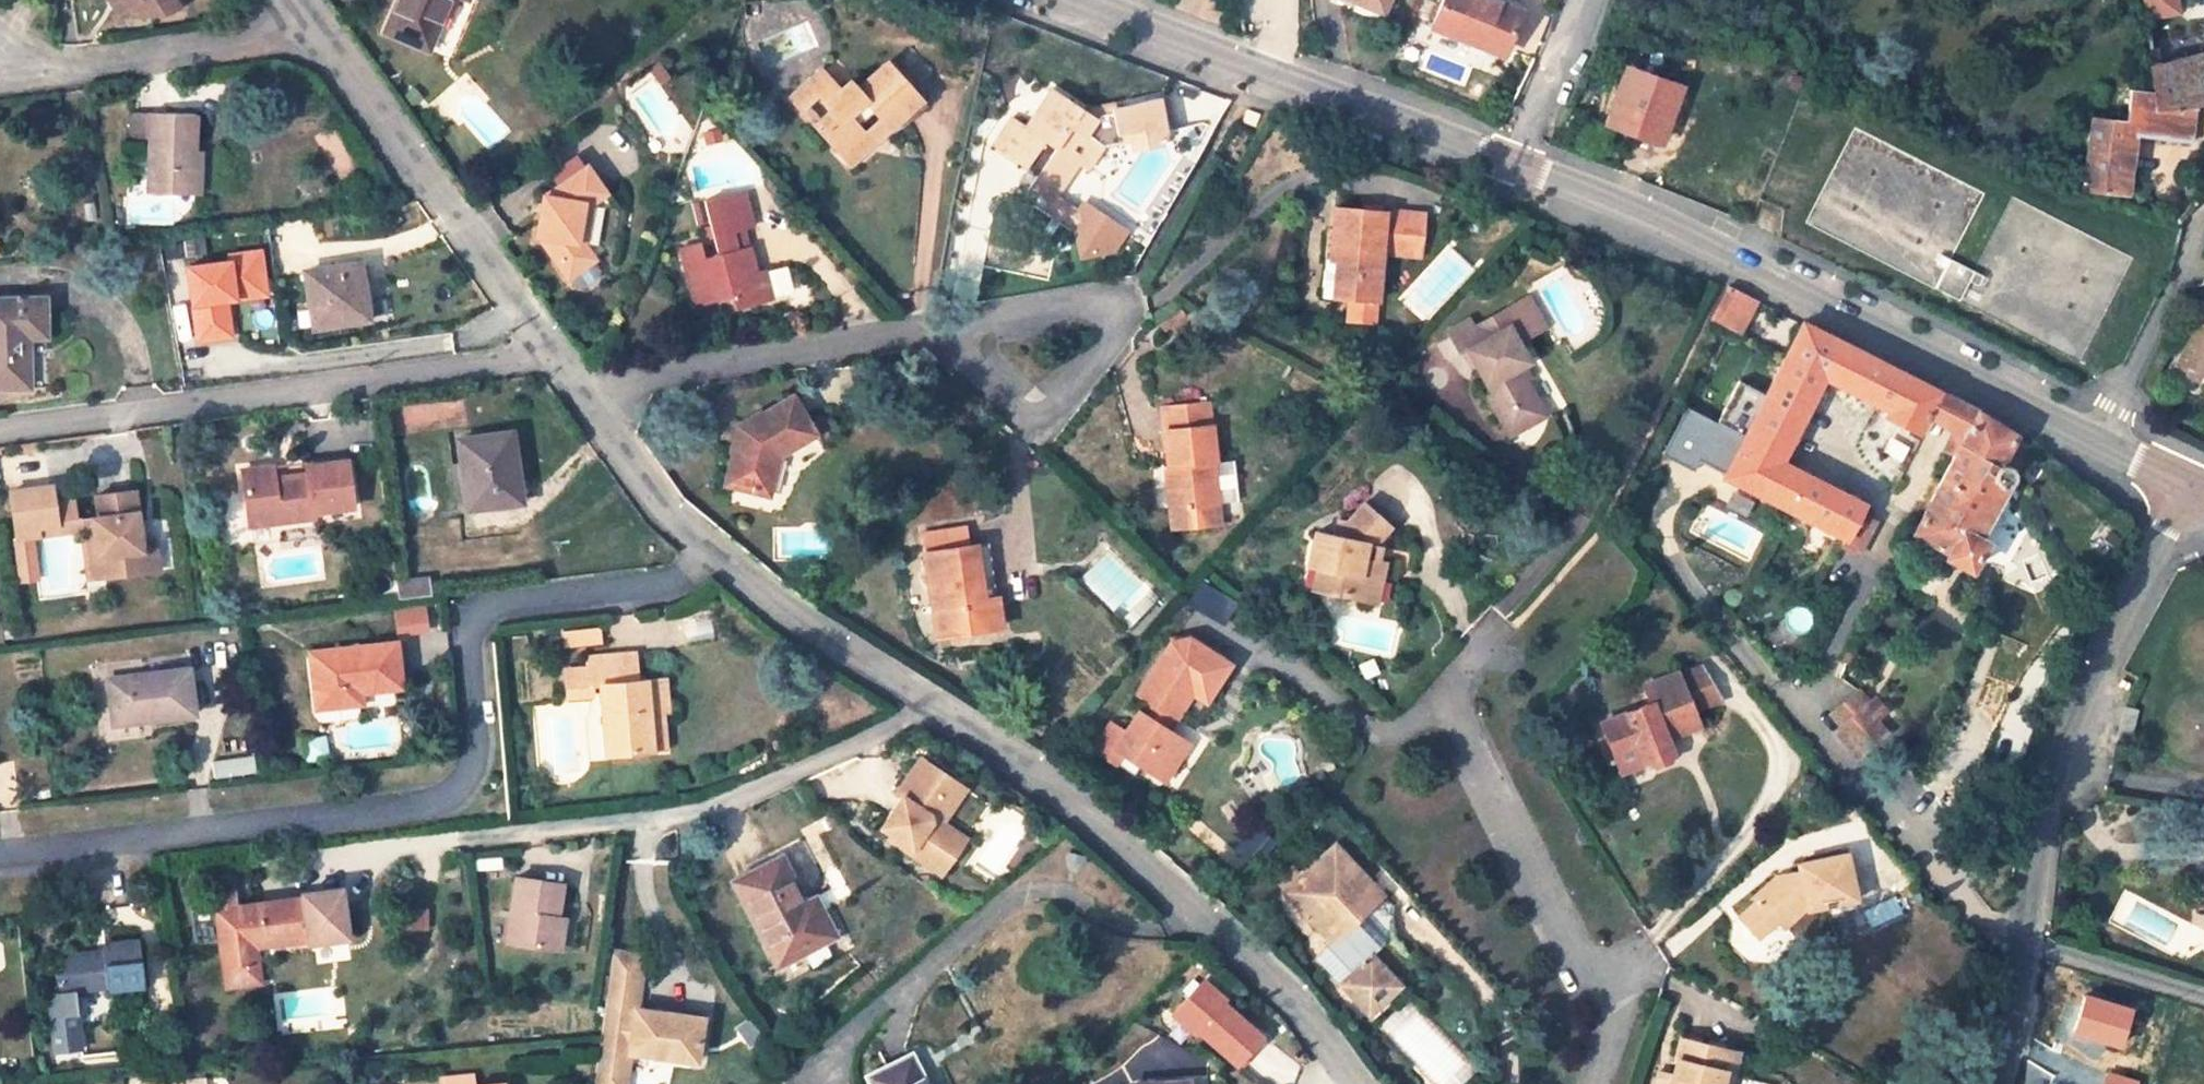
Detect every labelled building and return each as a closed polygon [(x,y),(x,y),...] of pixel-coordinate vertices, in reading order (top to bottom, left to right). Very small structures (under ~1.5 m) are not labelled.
[(118,15),(129,8),(123,0),(109,0),(118,15)] [(136,17),(172,11),(180,6),(176,0),(123,0),(129,8),(136,17)] [(384,32),(427,50),(449,0),(397,0),(384,32)] [(1381,10),(1385,0),(1356,0),(1381,10)] [(1473,42),(1475,37),(1504,49),(1519,9),(1496,0),(1441,0),(1431,25),(1473,42)] [(2201,53),(2192,0),(2138,0),(2148,65),(2201,53)] [(1502,53),(1504,49),(1475,37),(1473,42),(1502,53)] [(2201,53),(2148,65),(2153,93),(2155,107),(2192,105),(2203,104),(2203,52),(2201,53)] [(874,108),(890,126),(921,97),(884,59),(854,87),(846,78),(836,87),(818,68),(788,96),(802,111),(819,95),(830,106),(813,122),(842,153),(866,130),(859,123),(874,108)] [(1638,71),(1669,81),(1671,72),(1642,62),(1638,71)] [(1605,122),(1660,141),(1680,85),(1669,81),(1638,71),(1624,65),(1605,122)] [(1102,145),(1122,141),(1165,132),(1160,95),(1113,102),(1114,109),(1098,112),(1094,116),(1052,89),(1026,126),(1012,118),(994,145),(1027,166),(1030,161),(1041,168),(1030,186),(1052,200),(1078,162),(1087,168),(1094,158),(1100,149),(1102,145)] [(2122,193),(2129,131),(2137,132),(2189,139),(2192,105),(2155,107),(2153,93),(2130,89),(2126,121),(2091,118),(2084,189),(2122,193)] [(802,111),(813,122),(830,106),(819,95),(802,111)] [(1255,123),(1259,111),(1248,107),(1244,119),(1255,123)] [(874,108),(859,123),(866,130),(875,140),(890,126),(874,108)] [(148,193),(200,195),(201,153),(194,152),(196,115),(132,114),(131,141),(150,142),(148,193)] [(1803,223),(1937,289),(1938,287),(1959,297),(1958,299),(2077,360),(2130,257),(2012,196),(1991,237),(1973,271),(1951,261),(1989,184),(1857,118),(1803,223)] [(851,162),(875,140),(866,130),(842,153),(851,162)] [(2130,193),(2137,132),(2129,131),(2122,193),(2130,193)] [(1161,147),(1168,146),(1165,132),(1122,141),(1124,155),(1131,153),(1140,151),(1161,147)] [(535,233),(548,235),(545,247),(565,276),(592,256),(582,241),(582,240),(575,240),(582,202),(588,203),(603,191),(584,165),(556,184),(554,198),(541,195),(535,233)] [(730,229),(752,223),(743,190),(704,200),(718,254),(705,258),(700,242),(680,247),(695,304),(730,295),(733,307),(772,297),(764,268),(756,270),(749,246),(736,250),(730,229)] [(582,240),(588,203),(582,202),(575,240),(582,240)] [(1101,267),(1128,229),(1092,204),(1065,242),(1101,267)] [(1335,210),(1331,258),(1337,258),(1334,296),(1344,297),(1343,319),(1373,321),(1376,300),(1385,210),(1335,205),(1335,210)] [(1393,213),(1389,252),(1420,254),(1423,215),(1393,213)] [(186,267),(197,341),(231,336),(226,300),(235,299),(234,289),(250,286),(249,278),(264,276),(260,250),(228,254),(229,261),(186,267)] [(1334,296),(1337,258),(1331,258),(1325,257),(1323,295),(1334,296)] [(313,327),(368,320),(359,263),(305,271),(313,327)] [(579,289),(602,273),(595,263),(572,279),(579,289)] [(234,289),(235,299),(266,295),(264,276),(249,278),(250,286),(234,289)] [(1730,285),(1712,318),(1738,331),(1755,297),(1730,285)] [(29,388),(28,338),(45,337),(45,298),(0,298),(0,389),(29,388)] [(1493,335),(1511,324),(1520,340),(1530,334),(1514,304),(1485,320),(1493,335)] [(1511,324),(1493,335),(1485,320),(1477,325),(1483,338),(1469,346),(1494,391),(1489,393),(1511,433),(1547,413),(1527,377),(1525,374),(1523,375),(1518,366),(1525,362),(1530,360),(1520,340),(1511,324)] [(1927,413),(1955,429),(1963,433),(1975,410),(1958,401),(1938,391),(1802,322),(1766,394),(1741,380),(1720,420),(1746,434),(1725,475),(1845,536),(1843,540),(1864,551),(1876,527),(1876,523),(1875,520),(1874,518),(1861,510),(1864,503),(1780,458),(1822,375),(1887,408),(1886,412),(1918,430),(1927,413)] [(2170,373),(2187,382),(2191,375),(2203,380),(2203,322),(2194,326),(2170,373)] [(1532,374),(1525,362),(1518,366),(1523,375),(1525,374),(1527,377),(1532,374)] [(814,429),(795,399),(764,416),(761,413),(738,427),(744,436),(740,451),(735,450),(726,484),(766,493),(772,470),(776,471),(779,455),(797,444),(796,441),(814,429)] [(1963,433),(1955,429),(1945,447),(1955,453),(1908,547),(1940,565),(1946,555),(1972,569),(1987,541),(1979,535),(2011,474),(2012,470),(2011,465),(2008,463),(2005,461),(2001,461),(1998,461),(2013,433),(1975,410),(1963,433)] [(1746,434),(1720,420),(1701,456),(1727,470),(1746,434)] [(1165,430),(1164,428),(1170,467),(1175,466),(1180,506),(1173,507),(1171,507),(1174,527),(1221,521),(1217,493),(1238,490),(1233,458),(1217,460),(1212,424),(1165,430)] [(2008,463),(2011,465),(2025,441),(2013,433),(1998,461),(2001,461),(2005,461),(2008,463)] [(490,507),(516,504),(513,486),(519,485),(511,434),(456,440),(466,503),(490,500),(490,507)] [(242,469),(248,512),(281,508),(283,519),(318,514),(318,508),(359,502),(353,455),(312,461),(313,470),(294,473),(295,480),(277,483),(274,464),(242,469)] [(1180,506),(1175,466),(1170,467),(1167,467),(1173,507),(1180,506)] [(41,523),(61,520),(61,518),(56,481),(14,487),(21,534),(42,531),(41,523)] [(110,575),(155,569),(152,544),(146,545),(138,487),(99,493),(102,512),(95,513),(100,554),(107,553),(110,575)] [(1315,527),(1308,559),(1317,561),(1328,564),(1323,586),(1365,594),(1369,573),(1376,574),(1379,555),(1364,553),(1367,539),(1376,541),(1377,534),(1389,522),(1365,499),(1347,518),(1338,516),(1335,531),(1315,527)] [(280,509),(247,513),(249,524),(282,519),(280,509)] [(94,577),(110,575),(107,553),(100,554),(95,513),(84,514),(86,525),(94,577)] [(61,520),(41,523),(42,531),(86,525),(84,514),(61,518),(61,520)] [(969,523),(920,531),(924,552),(972,544),(969,523)] [(1382,543),(1376,541),(1367,539),(1364,553),(1379,555),(1382,543)] [(168,542),(152,544),(155,569),(171,567),(168,542)] [(989,542),(972,544),(980,596),(996,594),(989,542)] [(1001,625),(999,611),(996,594),(980,596),(972,544),(924,552),(937,636),(1001,625)] [(1386,557),(1379,555),(1376,574),(1369,573),(1365,594),(1377,597),(1386,557)] [(1323,586),(1328,564),(1317,561),(1312,584),(1323,586)] [(429,593),(427,577),(397,581),(399,596),(429,593)] [(1200,588),(1191,605),(1211,616),(1221,599),(1200,588)] [(426,603),(393,607),(396,635),(429,630),(426,603)] [(563,632),(563,644),(602,644),(602,631),(563,632)] [(1148,758),(1161,765),(1180,736),(1161,723),(1169,710),(1174,713),(1189,690),(1201,672),(1220,680),(1234,659),(1195,634),(1169,639),(1163,648),(1137,688),(1151,698),(1142,710),(1137,707),(1122,729),(1113,743),(1143,762),(1148,758)] [(312,666),(317,708),(359,703),(357,690),(399,686),(394,641),(335,647),(336,663),(312,666)] [(312,666),(336,663),(335,647),(310,650),(312,666)] [(1858,659),(1862,652),(1854,647),(1850,655),(1858,659)] [(649,712),(660,711),(665,710),(662,680),(635,682),(632,655),(585,658),(588,687),(599,686),(605,754),(652,751),(649,712)] [(585,658),(563,660),(567,696),(589,695),(588,687),(585,658)] [(1672,750),(1666,736),(1666,737),(1662,727),(1695,712),(1693,707),(1723,695),(1703,660),(1678,670),(1644,684),(1651,701),(1603,722),(1619,763),(1643,752),(1646,761),(1654,764),(1668,758),(1672,750)] [(107,676),(113,716),(147,712),(147,717),(195,711),(188,666),(107,676)] [(1201,672),(1189,690),(1207,699),(1220,680),(1201,672)] [(1833,706),(1844,718),(1835,725),(1855,749),(1883,724),(1876,716),(1886,707),(1873,693),(1869,696),(1859,684),(1833,706)] [(664,750),(660,711),(649,712),(652,751),(664,750)] [(1695,712),(1662,727),(1666,737),(1666,736),(1699,723),(1695,712)] [(1108,721),(1094,743),(1107,752),(1113,743),(1122,729),(1108,721)] [(1622,770),(1646,761),(1643,752),(1619,763),(1622,770)] [(927,816),(952,782),(921,759),(896,794),(901,798),(880,828),(907,848),(904,852),(936,875),(958,845),(927,823),(927,816)] [(964,791),(952,782),(927,816),(927,823),(958,845),(965,836),(943,819),(964,791)] [(1284,880),(1331,931),(1346,916),(1358,904),(1359,887),(1373,874),(1334,832),(1284,880)] [(1744,904),(1752,909),(1741,922),(1760,935),(1777,912),(1785,918),(1799,900),(1801,907),(1850,892),(1836,845),(1787,860),(1789,869),(1783,871),(1787,879),(1773,884),(1764,876),(1744,904)] [(810,913),(803,901),(780,858),(732,882),(774,964),(833,935),(820,909),(810,913)] [(1381,883),(1373,874),(1359,887),(1358,904),(1381,883)] [(517,878),(507,944),(554,951),(563,885),(517,878)] [(810,913),(820,909),(830,904),(824,891),(803,901),(810,913)] [(341,938),(336,894),(239,906),(237,897),(208,900),(209,910),(214,910),(224,986),(259,982),(256,965),(247,966),(245,947),(305,939),(307,942),(341,938)] [(1768,942),(1785,918),(1777,912),(1760,935),(1768,942)] [(1328,933),(1354,961),(1372,944),(1346,916),(1331,931),(1328,933)] [(1371,1002),(1385,988),(1372,973),(1386,960),(1372,944),(1354,961),(1328,933),(1325,936),(1333,945),(1324,953),(1371,1002)] [(105,984),(105,989),(143,985),(137,940),(102,944),(103,954),(92,956),(91,952),(62,956),(64,971),(54,972),(56,989),(78,987),(105,984)] [(609,972),(643,976),(645,961),(612,957),(609,972)] [(1400,975),(1386,960),(1372,973),(1385,988),(1400,975)] [(609,972),(600,1035),(634,1040),(643,976),(609,972)] [(1259,1039),(1198,984),(1170,1016),(1193,1036),(1196,1033),(1219,1054),(1220,1053),(1235,1066),(1259,1039)] [(56,989),(46,990),(54,1053),(85,1050),(78,987),(56,989)] [(1730,1046),(1682,1034),(1676,1055),(1678,1056),(1674,1071),(1664,1075),(1658,1074),(1655,1083),(1721,1083),(1730,1046)] [(632,1083),(692,1083),(697,1049),(634,1040),(600,1035),(593,1083),(614,1083),(615,1082),(628,1083),(632,1083)] [(909,1055),(867,1077),(871,1083),(924,1083),(909,1055)]
